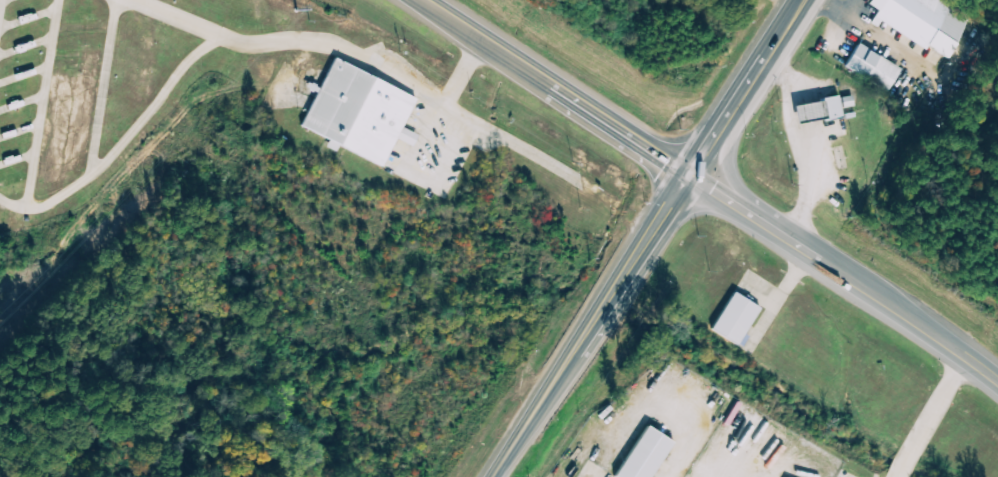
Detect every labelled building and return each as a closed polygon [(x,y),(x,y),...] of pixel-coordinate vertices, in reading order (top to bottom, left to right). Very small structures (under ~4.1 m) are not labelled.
[(979,10),(963,0),(874,0),(871,5),(881,10),(876,19),(928,50),(930,47),(951,59),(979,10)] [(901,68),(858,44),(845,67),(889,91),(901,68)] [(417,97),(334,60),(320,91),(318,90),(301,127),(331,140),(328,148),(338,152),(340,148),(383,167),(396,139),(413,147),(418,135),(403,128),(417,97)] [(796,123),(843,118),(840,99),(794,104),(796,123)] [(712,331),(742,348),(748,337),(745,336),(761,308),(733,293),(712,331)] [(646,425),(614,476),(651,476),(673,442),(646,425)]
